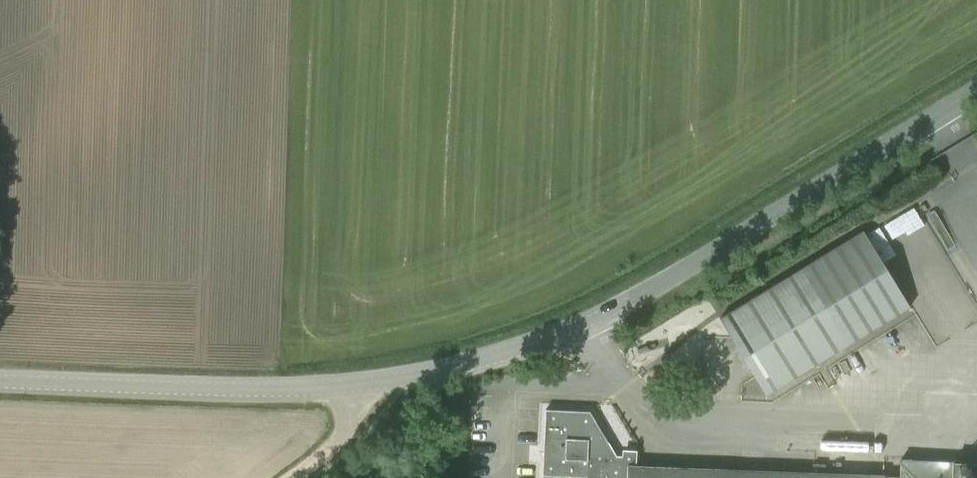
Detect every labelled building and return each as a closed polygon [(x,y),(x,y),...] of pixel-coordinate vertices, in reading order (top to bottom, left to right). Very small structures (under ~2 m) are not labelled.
[(943,211),(946,219),(935,224),(958,283),(976,276),(976,242),(962,203),(943,211)] [(863,230),(719,318),(766,396),(911,307),(863,230)] [(885,476),(849,475),(824,474),(825,464),(813,464),(813,467),(808,466),(808,473),(775,472),(630,466),(630,456),(617,455),(590,411),(545,410),(543,475),(587,477),(885,477),(885,476)] [(901,461),(901,477),(976,477),(976,464),(901,461)]
